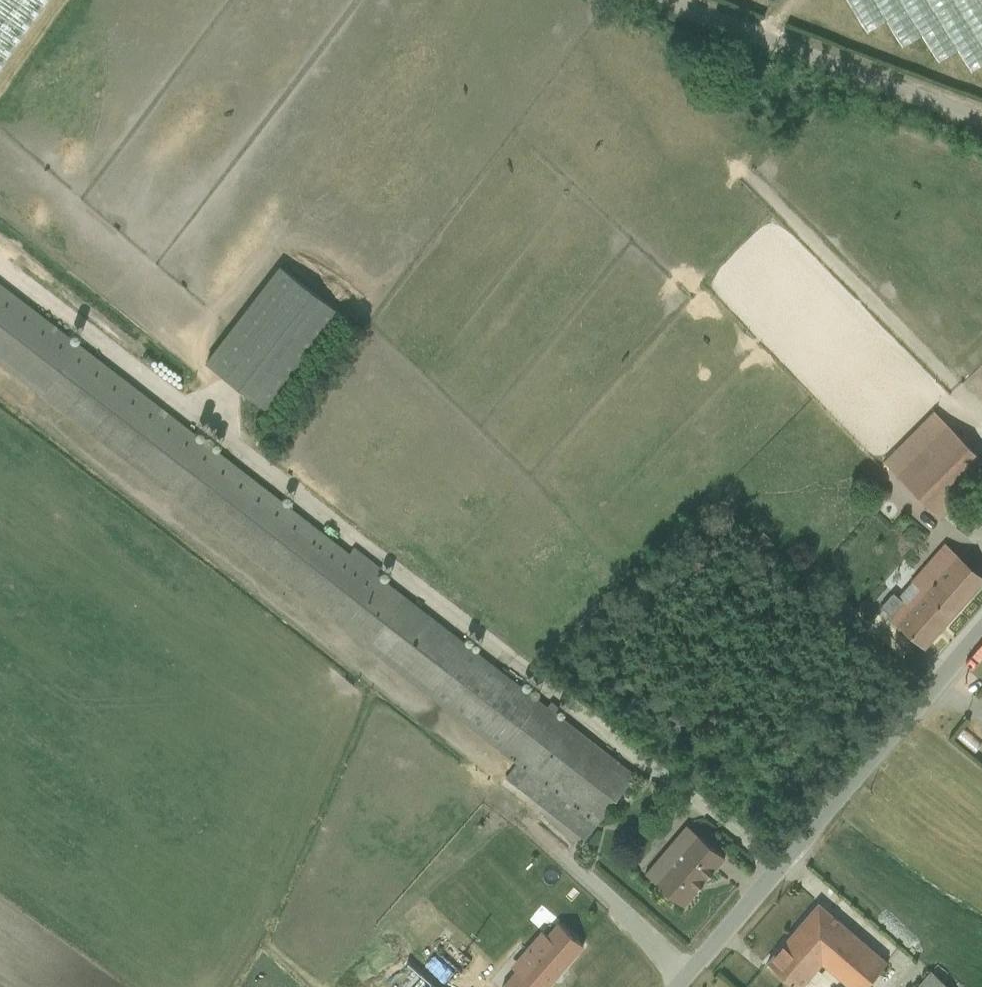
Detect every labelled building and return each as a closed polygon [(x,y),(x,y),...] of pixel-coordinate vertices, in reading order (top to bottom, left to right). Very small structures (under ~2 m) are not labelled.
[(53,0),(0,0),(0,75),(53,0)] [(288,269),(205,363),(266,417),(350,323),(288,269)] [(515,768),(509,777),(585,836),(633,774),(0,287),(0,372),(515,768)] [(884,461),(940,517),(981,474),(981,458),(934,410),(884,461)] [(981,578),(981,577),(942,541),(882,607),(922,644),(981,578)] [(941,733),(963,750),(974,736),(952,718),(941,733)] [(679,908),(722,857),(683,824),(640,876),(679,908)] [(882,956),(815,900),(765,959),(799,986),(800,986),(821,963),(850,986),(855,986),(882,956)] [(583,946),(557,925),(501,986),(548,986),(583,946)] [(918,986),(945,986),(929,974),(918,986)]
